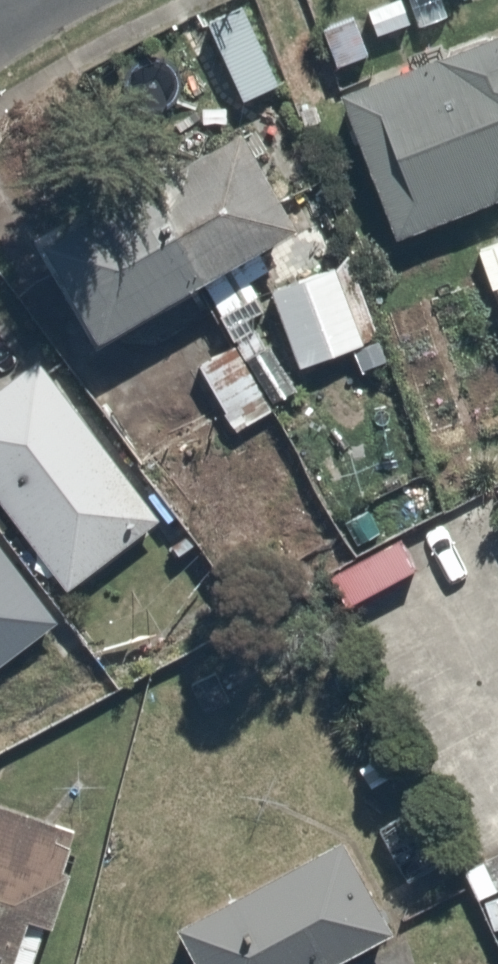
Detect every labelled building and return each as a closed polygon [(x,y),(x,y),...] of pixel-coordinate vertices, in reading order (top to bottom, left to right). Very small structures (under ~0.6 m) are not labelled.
[(339,89),(395,234),(497,194),(497,29),(339,89)] [(82,333),(298,204),(238,102),(21,231),(82,333)] [(211,316),(248,294),(238,278),(265,262),(253,241),(189,280),(211,316)] [(379,329),(346,251),(261,288),(294,365),(379,329)] [(230,337),(189,363),(227,423),(268,397),(230,337)] [(0,375),(0,506),(57,578),(151,504),(30,351),(0,375)] [(0,549),(0,653),(51,612),(0,549)] [(443,861),(410,800),(369,823),(402,884),(443,861)] [(70,828),(0,804),(0,963),(24,963),(70,828)] [(379,929),(332,840),(163,929),(181,963),(312,963),(379,929)]
